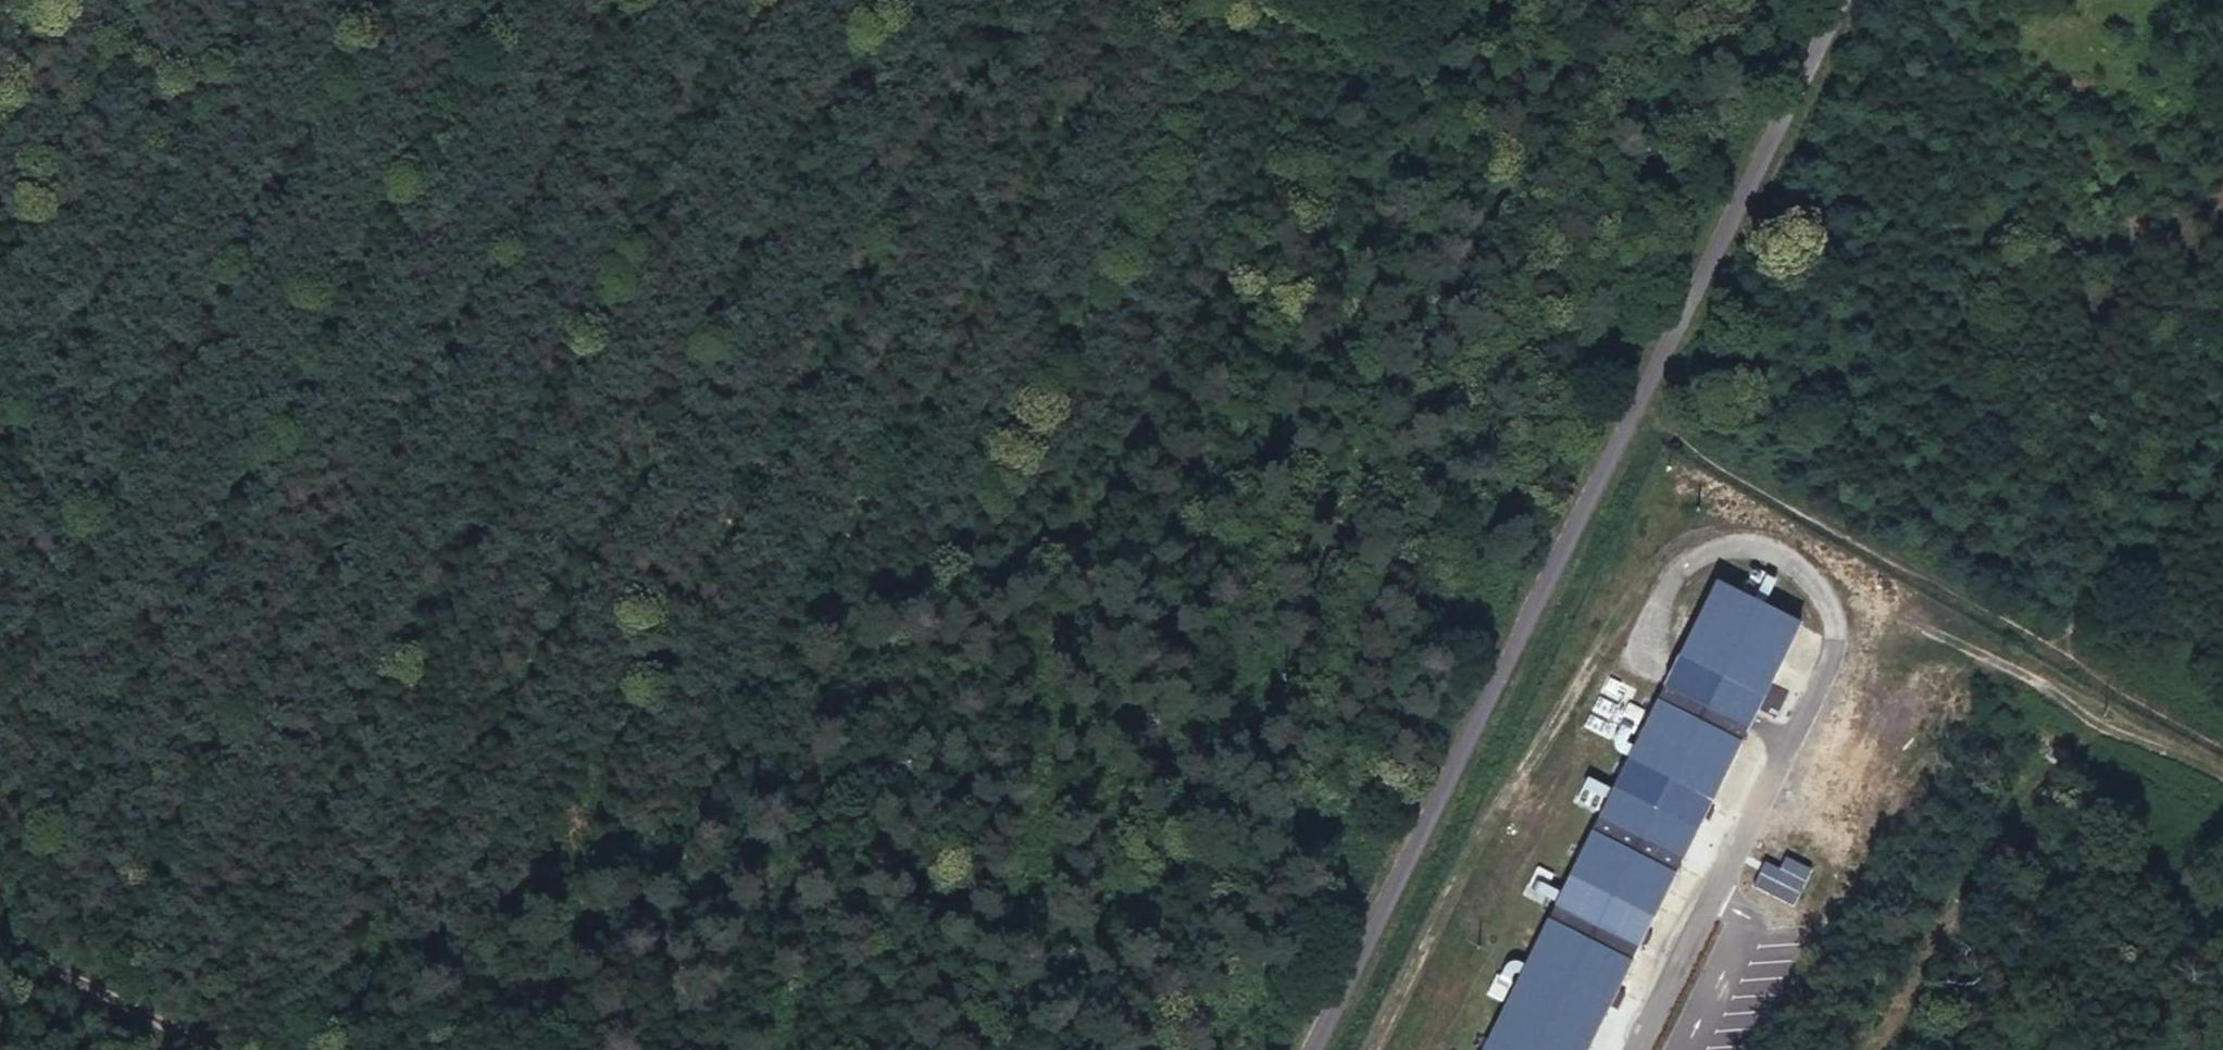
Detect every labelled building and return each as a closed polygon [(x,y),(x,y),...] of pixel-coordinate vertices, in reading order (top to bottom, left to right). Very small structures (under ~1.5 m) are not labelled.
[(1695,583),(1460,1049),(1590,1049),(1798,634),(1695,583)]
